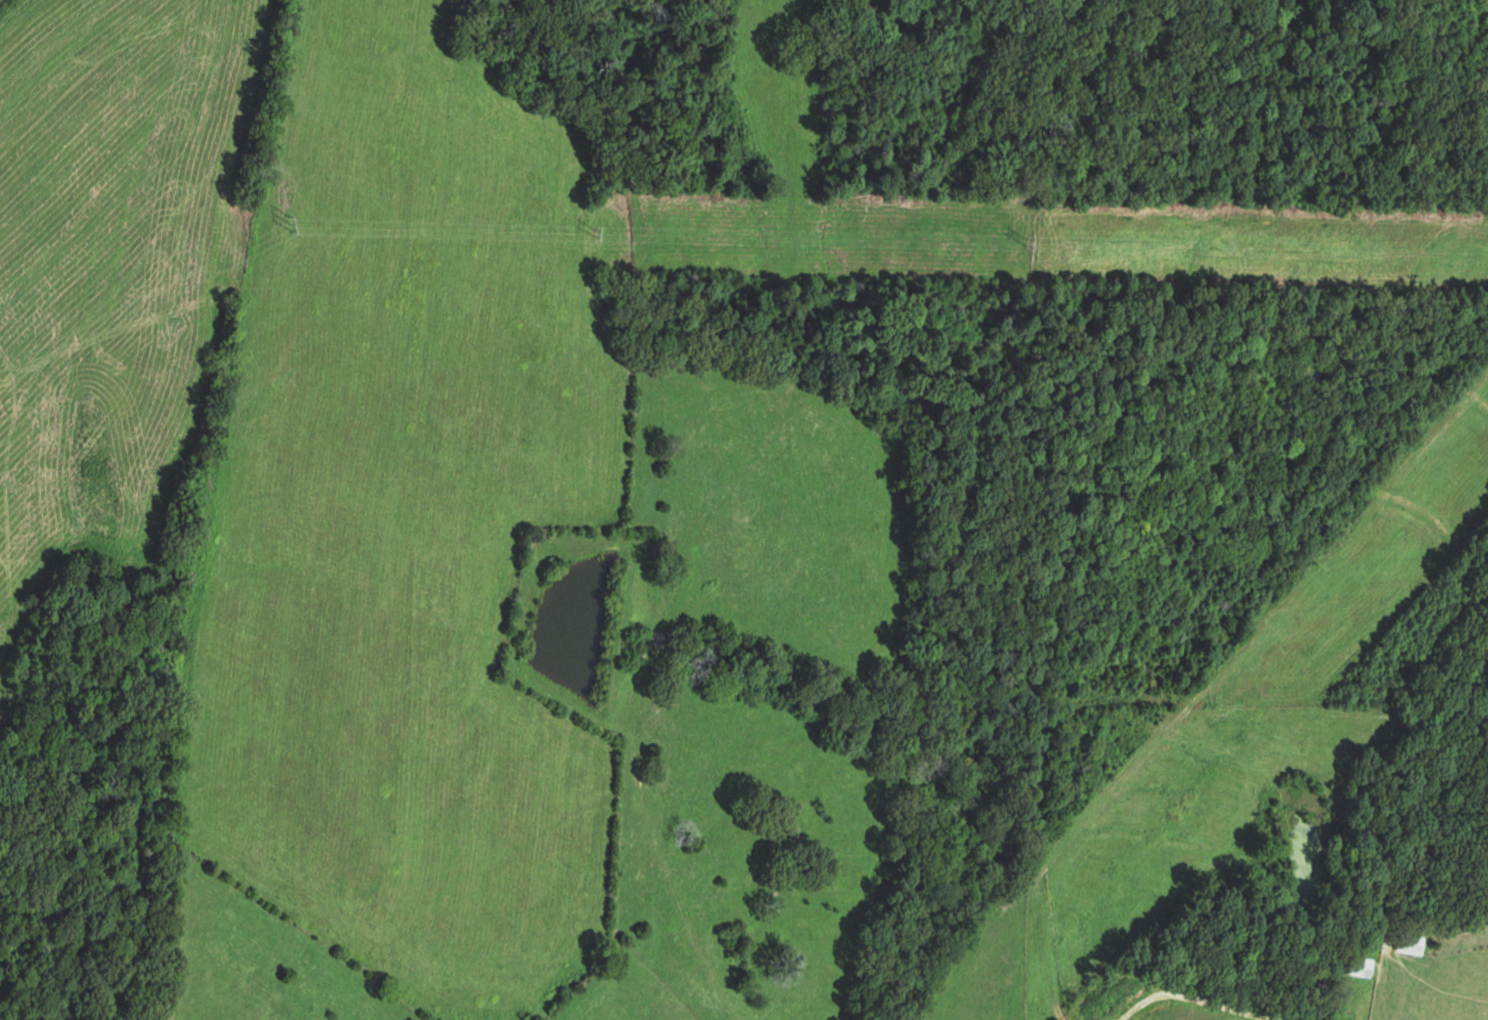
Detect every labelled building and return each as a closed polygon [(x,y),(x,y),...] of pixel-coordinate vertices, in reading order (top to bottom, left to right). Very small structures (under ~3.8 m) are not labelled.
[(1421,956),(1424,937),(1398,932),(1394,952),(1421,956)] [(1373,959),(1349,955),(1346,975),(1370,978),(1373,959)]
